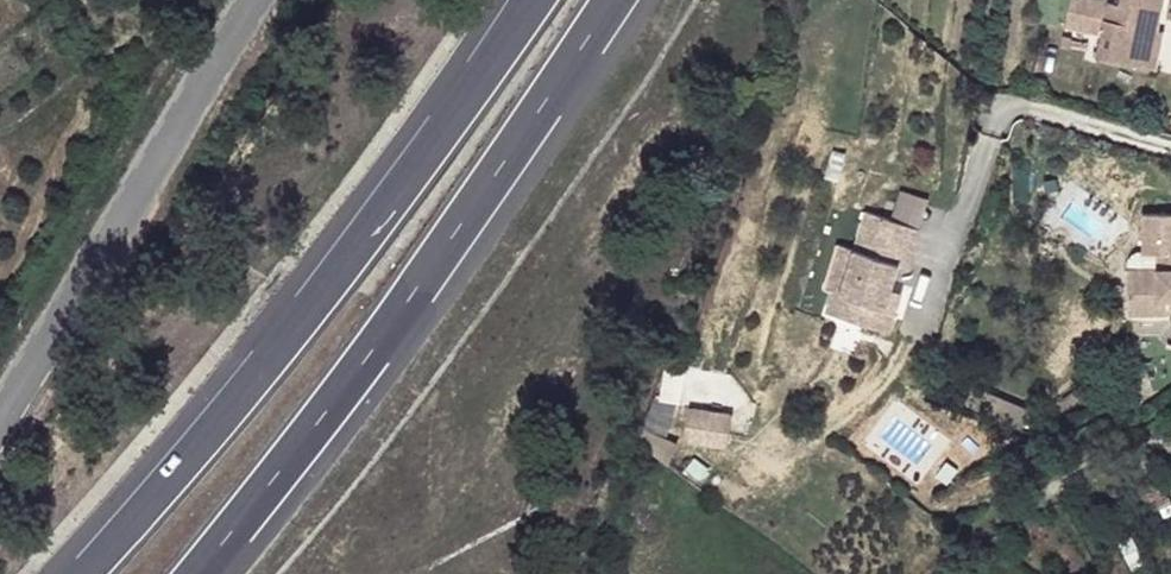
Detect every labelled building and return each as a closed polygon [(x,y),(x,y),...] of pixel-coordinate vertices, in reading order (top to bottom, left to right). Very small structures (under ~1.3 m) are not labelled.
[(1163,0),(1122,0),(1121,4),(1100,0),(1069,0),(1064,26),(1103,34),(1097,58),(1144,67),(1151,28),(1158,29),(1163,0)] [(1155,69),(1163,30),(1158,29),(1151,28),(1144,67),(1155,69)] [(1062,36),(1060,47),(1070,49),(1072,38),(1062,36)] [(894,290),(902,263),(910,266),(921,228),(867,210),(855,249),(841,294),(833,291),(827,312),(891,332),(897,312),(888,309),(894,290)] [(1145,214),(1145,254),(1157,254),(1157,267),(1129,268),(1129,298),(1170,298),(1170,213),(1145,214)] [(841,294),(855,249),(841,244),(827,290),(833,291),(841,294)] [(1157,267),(1157,254),(1145,254),(1139,254),(1136,255),(1133,256),(1130,260),(1129,265),(1129,268),(1157,267)] [(897,312),(903,293),(894,290),(888,309),(897,312)] [(1129,298),(1130,314),(1165,313),(1170,313),(1170,298),(1129,298)] [(724,446),(730,413),(694,407),(688,441),(724,446)] [(1170,502),(1147,452),(1129,460),(1153,509),(1170,502)]
